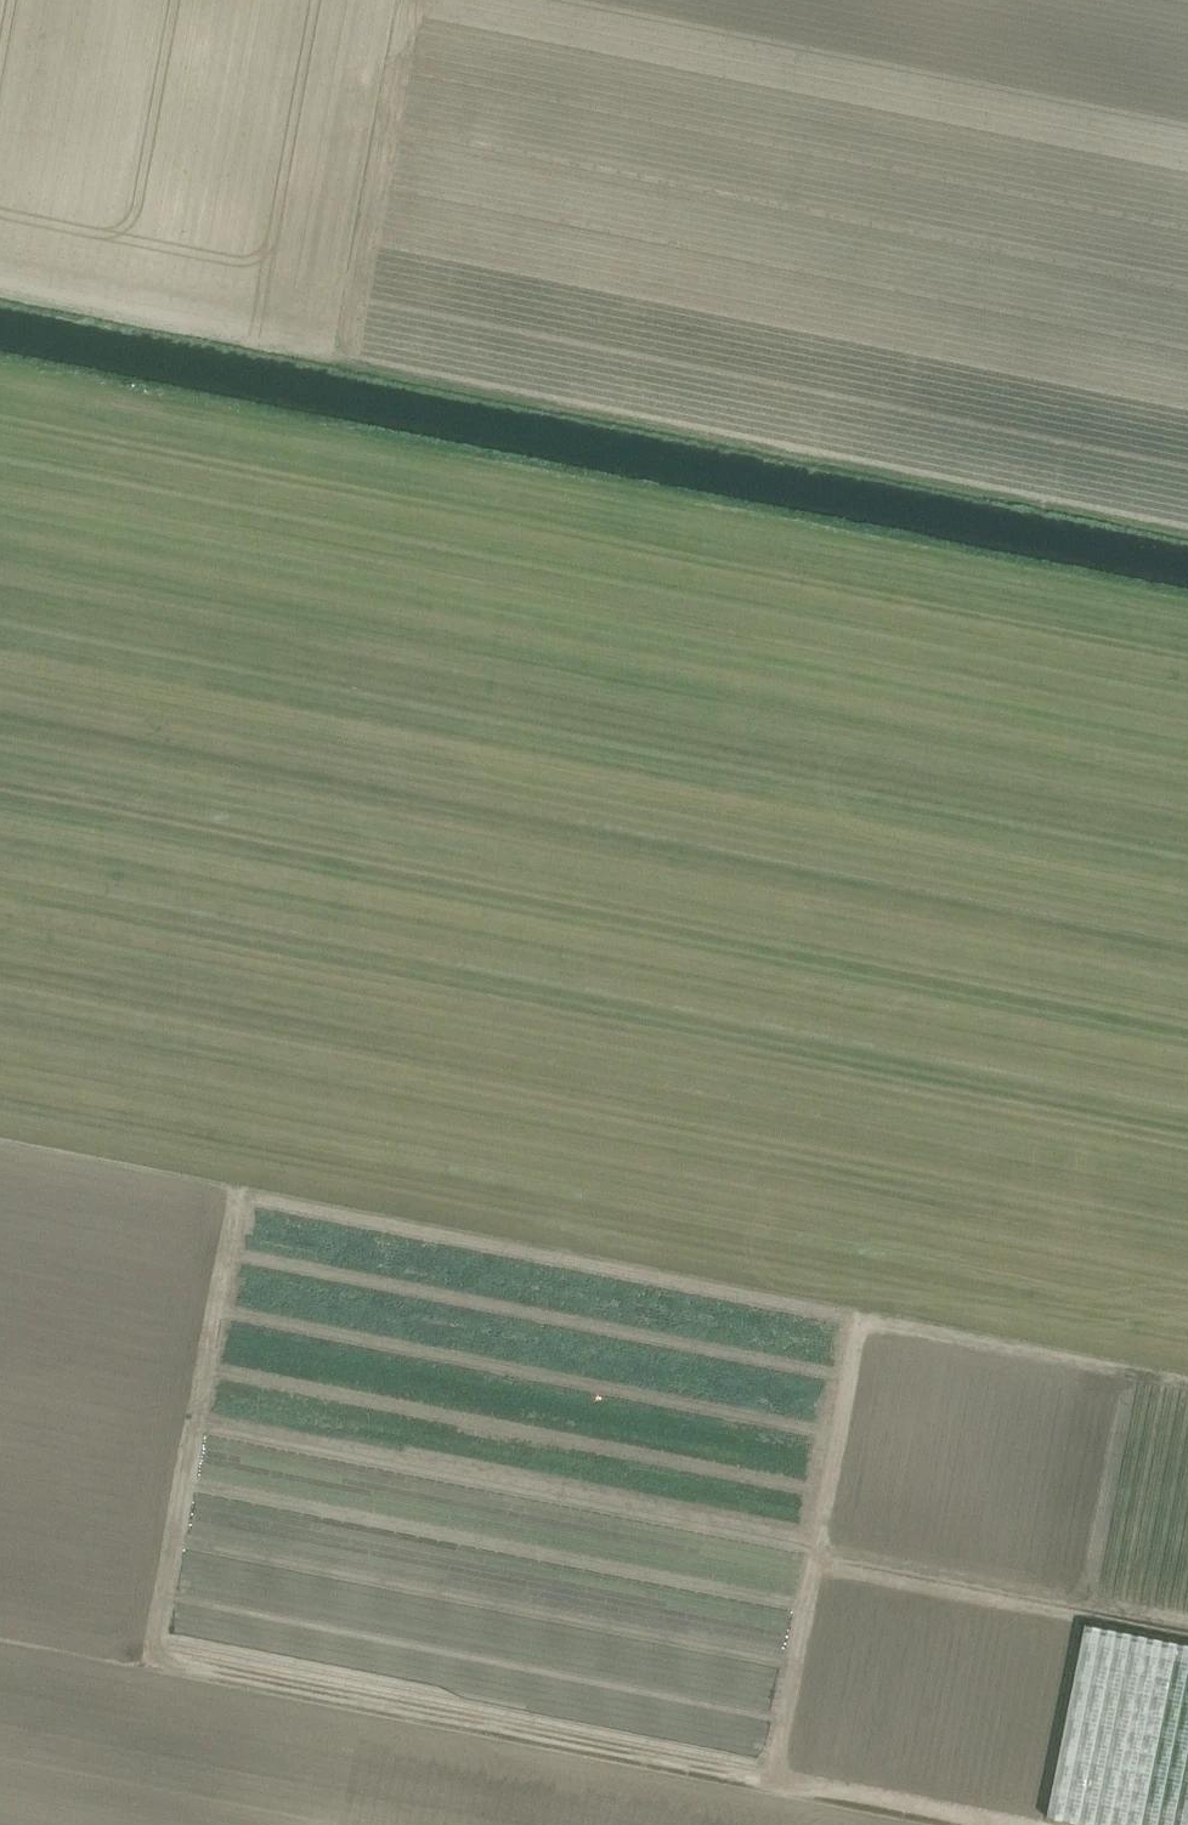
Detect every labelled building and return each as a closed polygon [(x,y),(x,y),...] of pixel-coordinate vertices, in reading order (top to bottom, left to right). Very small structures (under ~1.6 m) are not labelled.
[(1085,1824),(1187,1824),(1187,1646),(1085,1625),(1046,1817),(1085,1824)]
